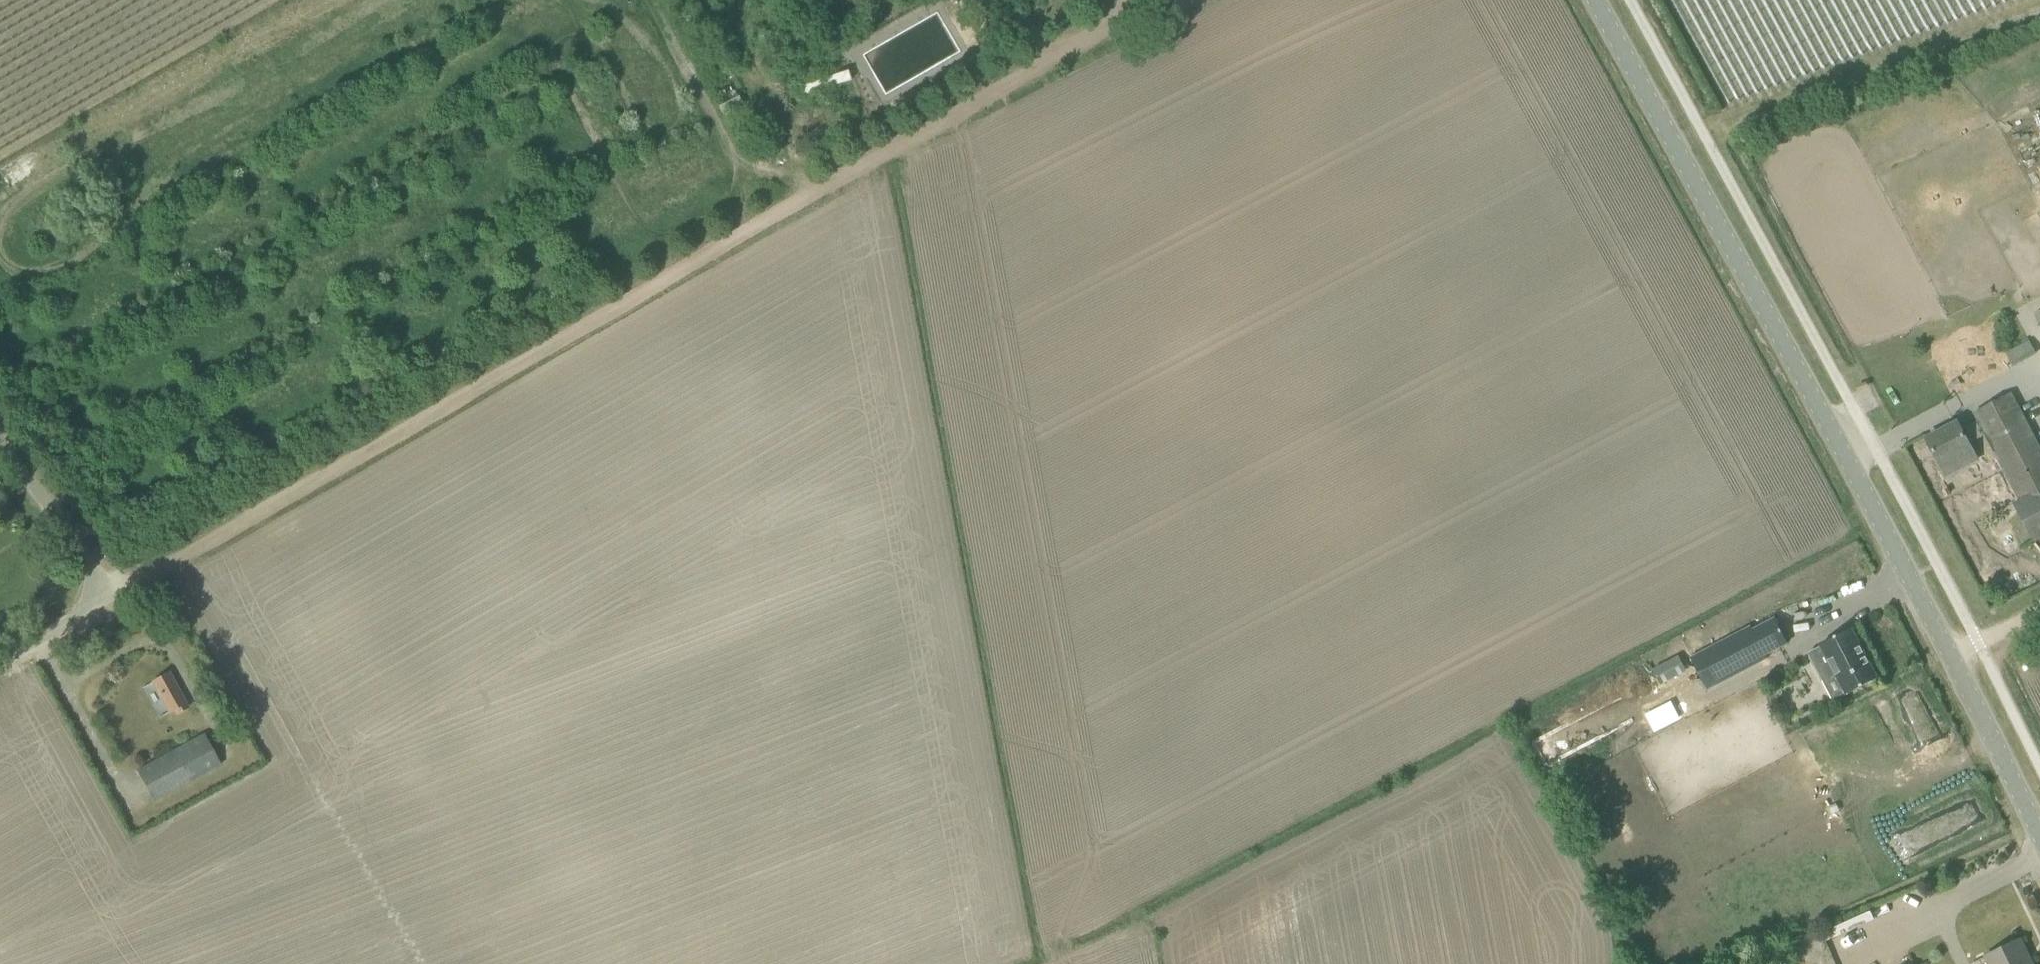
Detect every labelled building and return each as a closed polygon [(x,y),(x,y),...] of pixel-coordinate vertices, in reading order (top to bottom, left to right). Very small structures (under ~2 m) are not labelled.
[(804,93),(852,80),(850,71),(802,83),(804,93)] [(2030,344),(2005,355),(2011,368),(2036,356),(2030,344)] [(2039,538),(2039,446),(2011,393),(1972,413),(1977,422),(1961,430),(1957,423),(1926,439),(1945,476),(1977,459),(1969,444),(1986,435),(2020,500),(2014,503),(2034,541),(2039,538)] [(1751,626),(1692,656),(1708,686),(1766,656),(1764,652),(1787,641),(1775,618),(1752,629),(1751,626)] [(1846,695),(1877,679),(1851,629),(1820,645),(1821,647),(1814,651),(1820,662),(1815,665),(1824,681),(1836,675),(1846,695)] [(169,673),(152,683),(168,713),(173,710),(176,716),(188,709),(186,703),(169,673)] [(156,801),(221,766),(203,734),(138,769),(156,801)] [(2019,940),(1985,957),(1989,963),(2031,963),(2019,940)]
